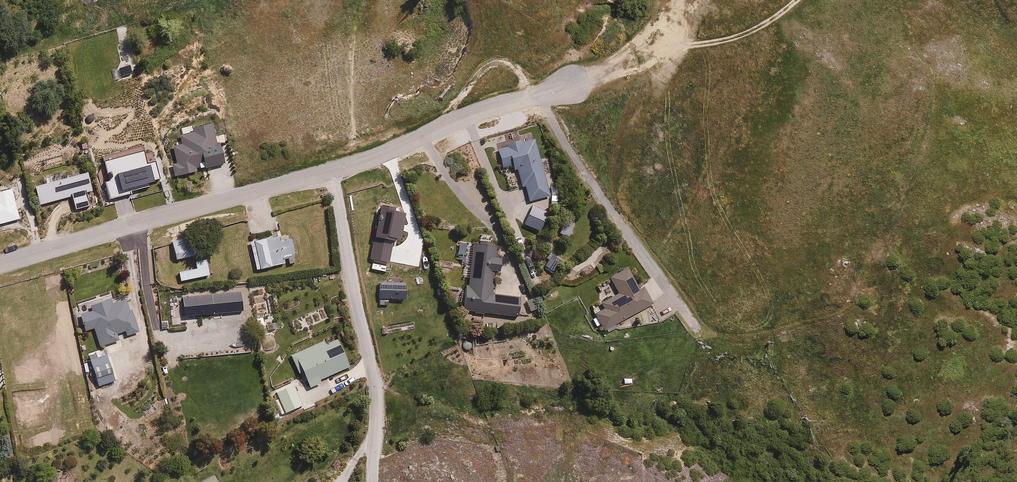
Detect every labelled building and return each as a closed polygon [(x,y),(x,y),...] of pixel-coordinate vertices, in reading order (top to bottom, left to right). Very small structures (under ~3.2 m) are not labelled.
[(201,169),(200,167),(208,165),(208,170),(226,167),(224,145),(219,146),(216,119),(197,121),(197,126),(184,128),(185,139),(176,140),(178,158),(174,158),(177,173),(201,169)] [(512,162),(514,169),(505,171),(509,183),(522,179),(528,199),(551,192),(534,136),(521,139),(520,137),(507,140),(508,143),(497,146),(503,165),(512,162)] [(45,181),(37,183),(42,202),(75,193),(77,206),(92,203),(89,190),(95,188),(91,169),(75,172),(74,169),(44,174),(45,181)] [(23,215),(15,182),(0,186),(0,222),(23,215)] [(508,203),(500,207),(506,218),(514,215),(508,203)] [(286,255),(288,255),(290,262),(297,261),(295,253),(298,253),(293,232),(282,235),(282,233),(246,242),(253,269),(287,260),(286,255)] [(191,235),(177,237),(179,256),(194,254),(191,235)] [(499,241),(474,237),(462,307),(516,316),(519,294),(492,289),(495,269),(498,270),(501,253),(497,252),(499,241)] [(553,253),(546,264),(556,270),(563,259),(553,253)] [(209,257),(178,262),(180,278),(212,273),(209,257)] [(628,265),(609,275),(618,291),(600,299),(603,305),(590,312),(601,334),(617,326),(615,322),(653,303),(643,284),(639,287),(628,265)] [(410,280),(381,280),(381,297),(410,298),(410,280)] [(245,298),(244,289),(212,291),(214,312),(250,310),(249,298),(245,298)] [(209,291),(200,292),(201,305),(210,304),(209,291)] [(114,294),(84,304),(86,312),(81,314),(85,325),(87,325),(88,329),(94,327),(101,347),(122,340),(119,332),(126,330),(127,335),(140,331),(133,308),(130,309),(126,296),(116,300),(114,294)] [(88,355),(90,361),(92,361),(97,375),(95,375),(99,386),(117,379),(107,353),(98,356),(96,352),(88,355)] [(633,375),(623,375),(623,386),(633,386),(633,375)] [(55,481),(69,481),(69,474),(55,475),(55,481)]
